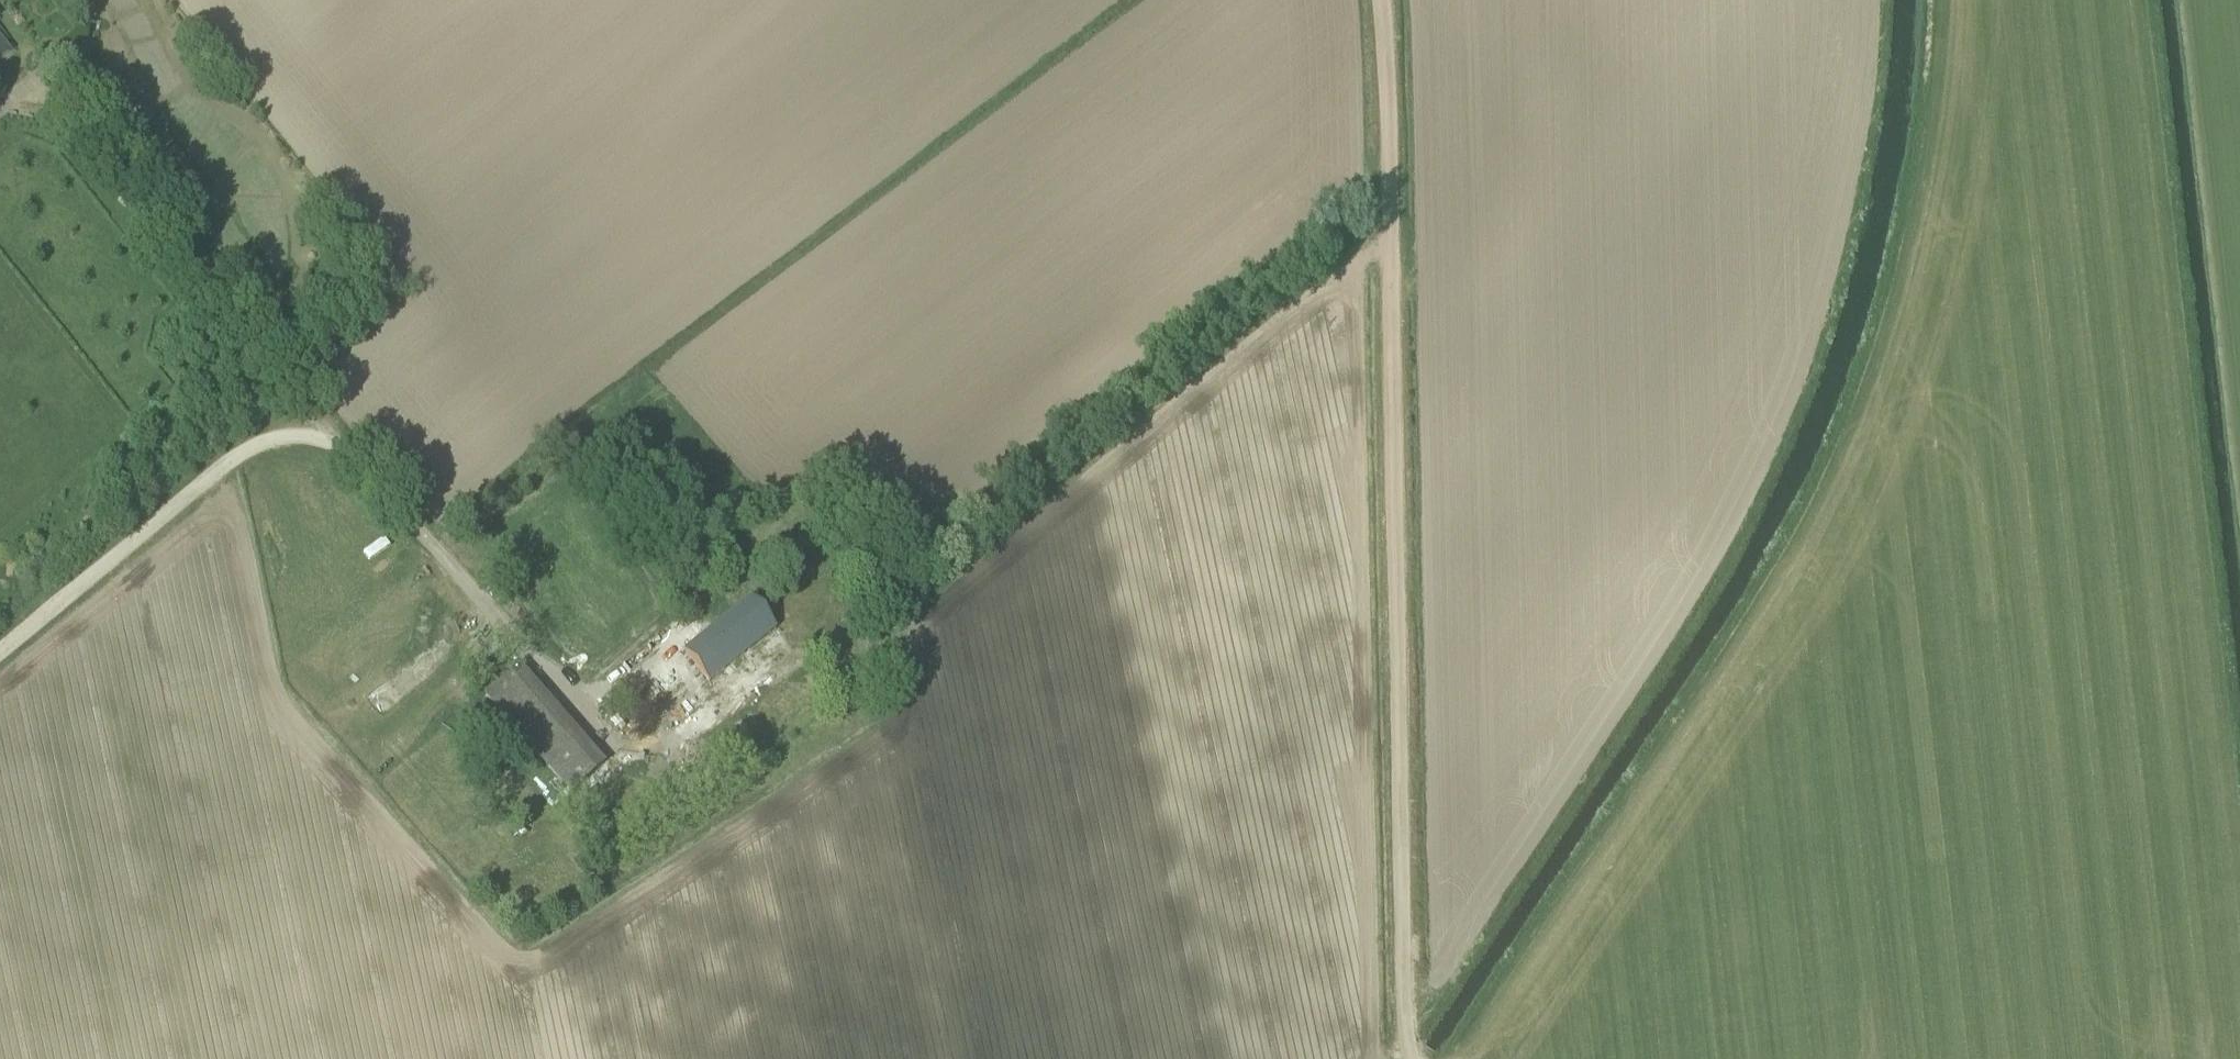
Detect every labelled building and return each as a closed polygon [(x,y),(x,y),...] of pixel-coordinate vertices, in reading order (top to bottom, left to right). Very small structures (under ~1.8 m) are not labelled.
[(9,52),(0,41),(0,59),(9,52)] [(751,598),(684,651),(708,682),(775,629),(751,598)] [(517,664),(484,692),(570,792),(603,764),(517,664)]
